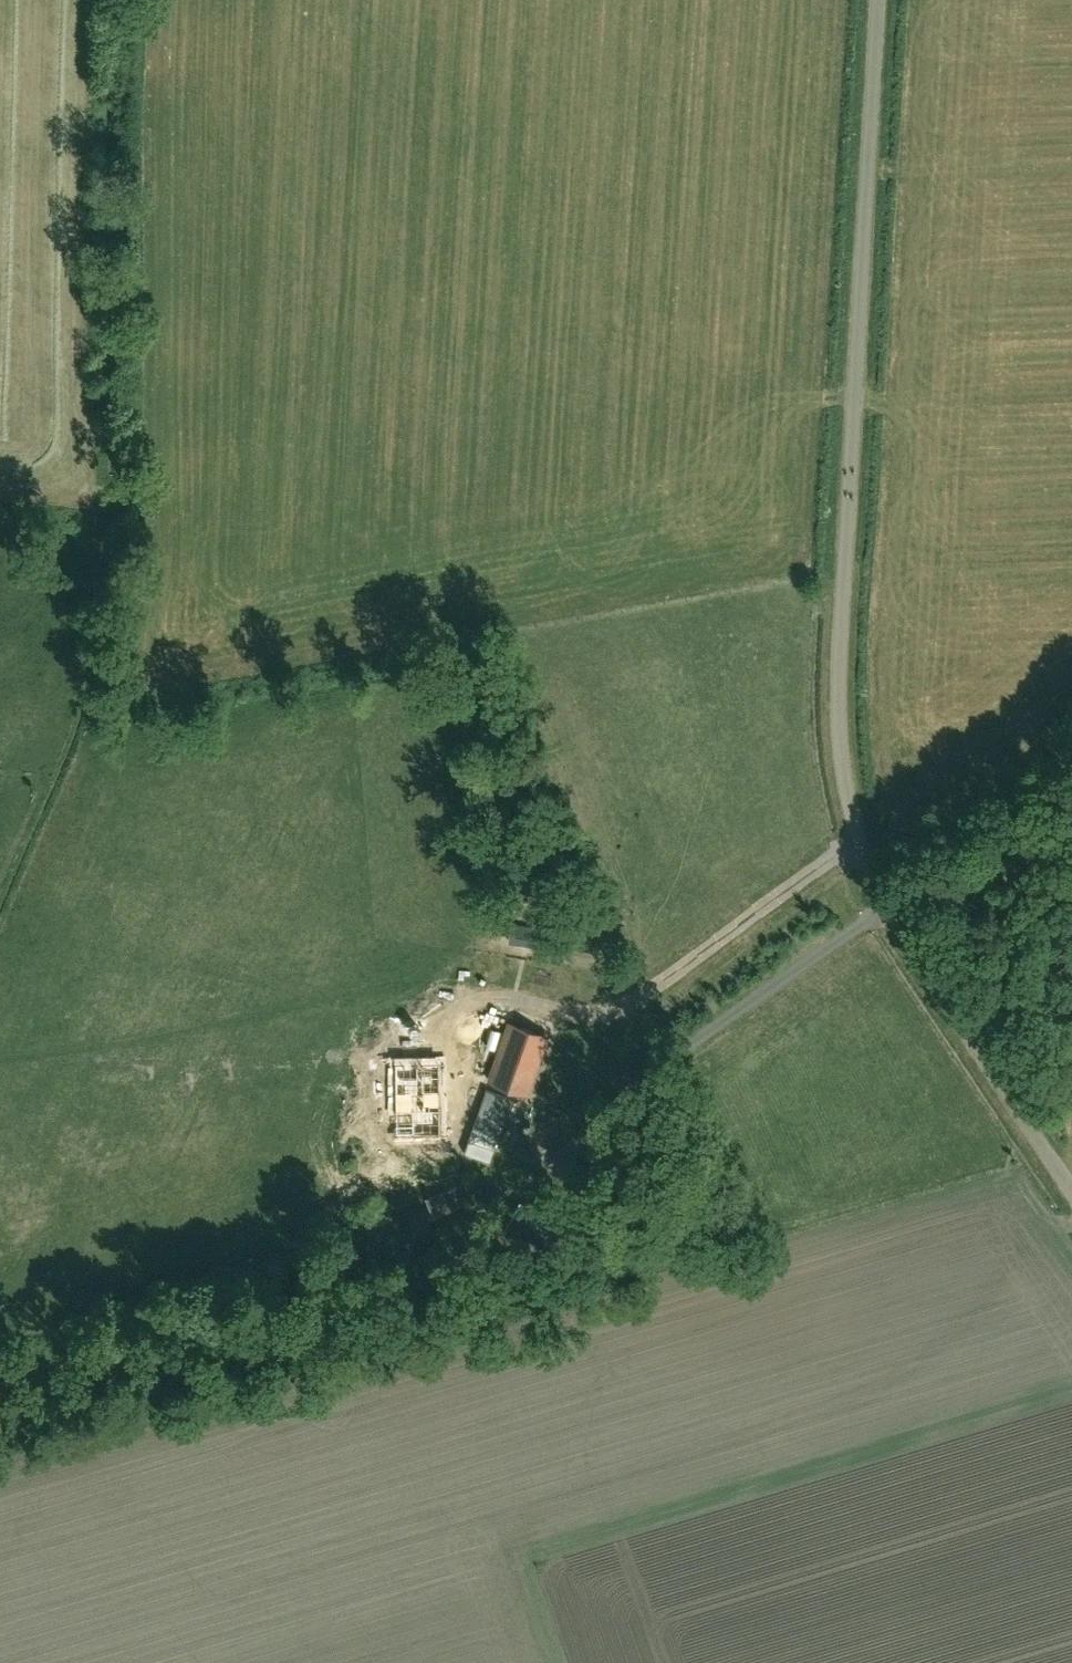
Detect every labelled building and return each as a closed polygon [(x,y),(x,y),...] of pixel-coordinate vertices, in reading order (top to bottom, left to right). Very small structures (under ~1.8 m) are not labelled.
[(510,921),(507,941),(540,946),(543,927),(510,921)] [(546,1036),(509,1023),(489,1080),(526,1093),(546,1036)] [(395,1112),(395,1134),(411,1134),(440,1134),(439,1063),(395,1063),(395,1112)]
